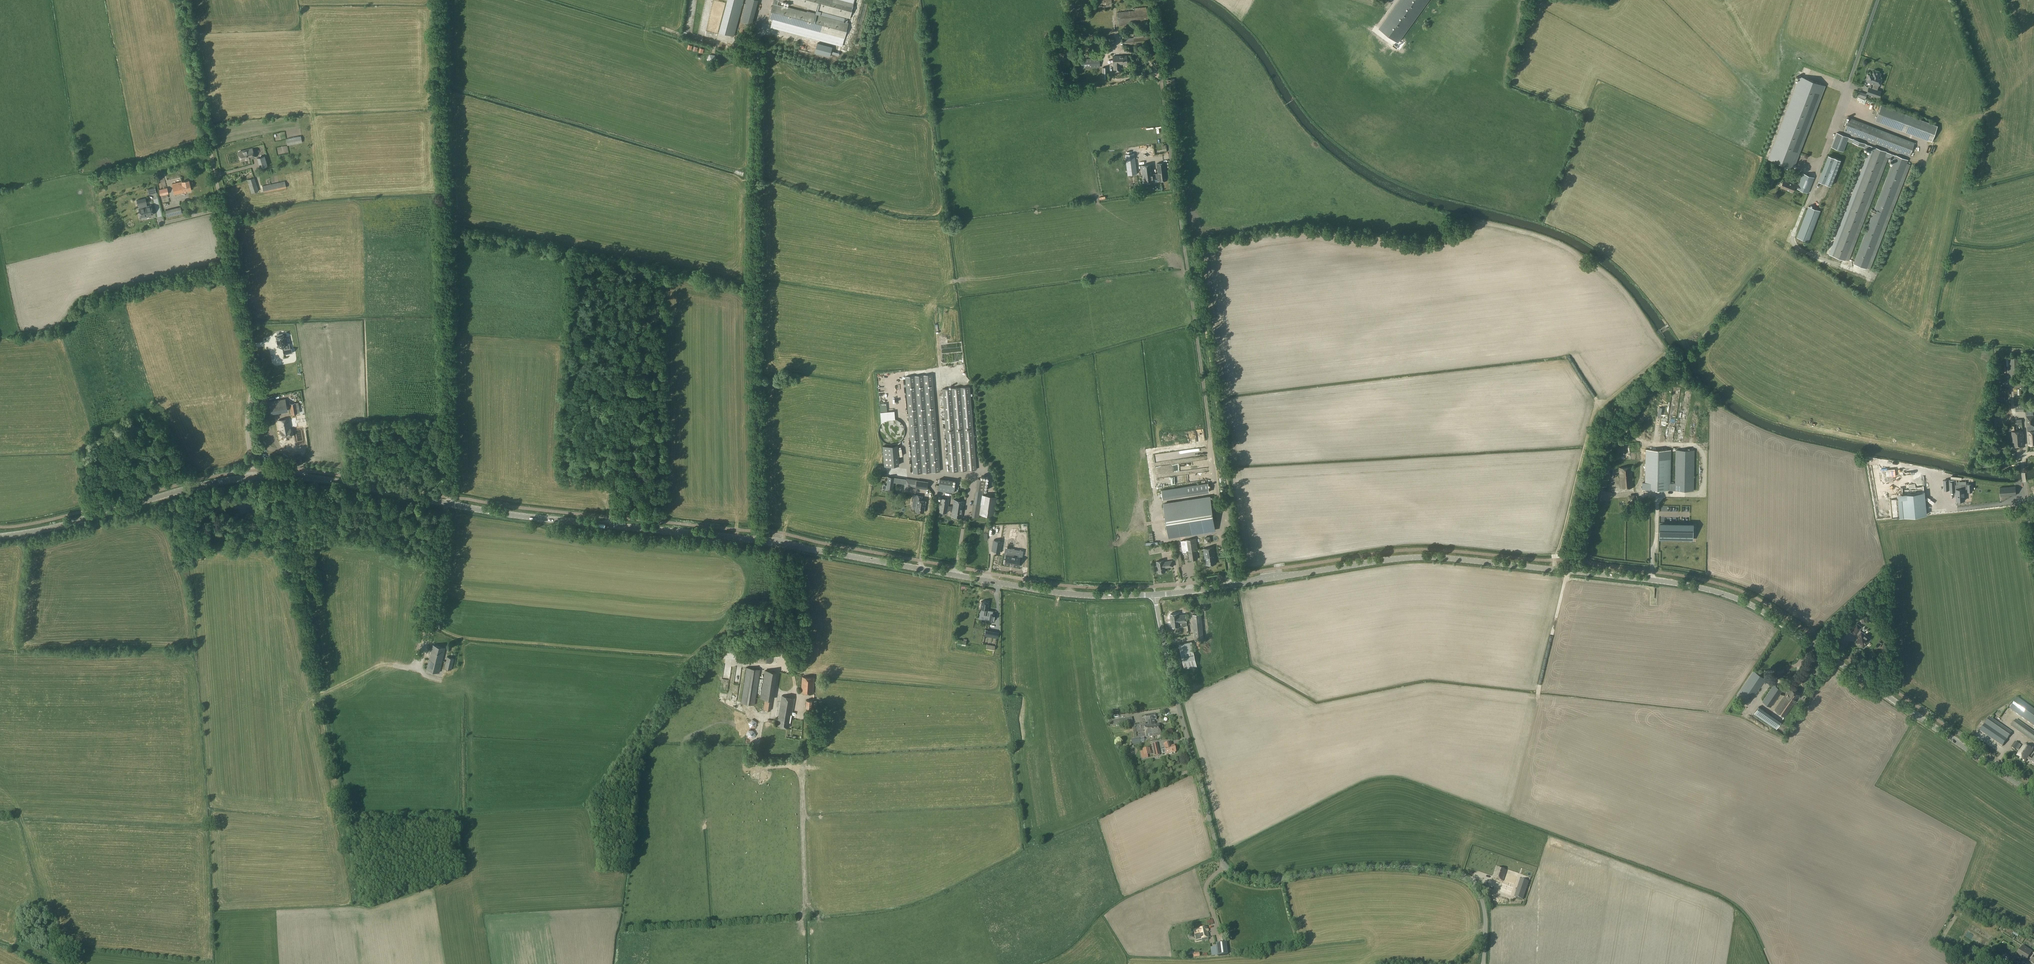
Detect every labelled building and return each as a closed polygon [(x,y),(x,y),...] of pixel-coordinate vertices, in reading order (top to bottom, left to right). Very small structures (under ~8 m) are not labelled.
[(744,0),(727,0),(719,32),(734,36),(744,0)] [(741,21),(751,23),(757,0),(746,0),(741,21)] [(769,18),(772,19),(771,24),(844,43),(845,38),(849,23),(777,4),(779,0),(774,0),(769,18)] [(855,0),(781,0),(850,18),(854,3),(855,0)] [(1112,0),(1094,0),(1095,9),(1112,7),(1112,0)] [(1379,28),(1398,43),(1429,0),(1399,0),(1379,28)] [(1147,9),(1117,12),(1118,25),(1149,22),(1147,9)] [(671,27),(673,18),(666,16),(664,25),(671,27)] [(1147,33),(1135,34),(1135,37),(1124,38),(1124,45),(1153,42),(1152,35),(1148,36),(1147,33)] [(1056,86),(1064,85),(1062,63),(1075,62),(1075,64),(1076,64),(1077,70),(1081,70),(1081,68),(1099,67),(1099,58),(1081,59),(1080,47),(1074,48),(1074,49),(1069,49),(1068,42),(1054,43),(1055,62),(1054,63),(1056,86)] [(817,43),(815,52),(829,56),(830,53),(839,55),(839,53),(831,50),(832,47),(817,43)] [(712,63),(715,57),(709,53),(705,59),(712,63)] [(1127,64),(1126,56),(1113,56),(1113,64),(1114,72),(1120,72),(1120,64),(1127,64)] [(1804,67),(1796,69),(1797,76),(1806,74),(1804,67)] [(1870,94),(1878,97),(1880,91),(1877,90),(1878,85),(1879,85),(1881,79),(1879,78),(1880,73),(1873,71),(1871,75),(1869,75),(1868,74),(1866,78),(1868,79),(1867,81),(1874,83),(1872,88),(1870,94)] [(1800,76),(1793,96),(1768,159),(1793,168),(1825,85),(1800,76)] [(1175,86),(1174,78),(1166,79),(1167,87),(1175,86)] [(1938,126),(1905,114),(1881,104),(1875,120),(1932,141),(1938,126)] [(1915,143),(1849,117),(1844,131),(1910,156),(1915,143)] [(1831,147),(1843,152),(1847,141),(1852,142),(1853,139),(1849,137),(1836,132),(1831,147)] [(302,142),(301,136),(286,139),(287,145),(302,142)] [(275,146),(276,153),(287,151),(285,145),(275,146)] [(1853,241),(1885,155),(1894,158),(1895,155),(1887,152),(1873,147),(1872,150),(1837,241),(1832,255),(1845,261),(1853,241)] [(238,152),(240,161),(254,157),(252,148),(238,152)] [(1137,174),(1135,153),(1125,154),(1128,175),(1137,174)] [(267,165),(264,155),(257,158),(259,168),(267,165)] [(1831,186),(1841,160),(1828,155),(1818,181),(1831,186)] [(1877,241),(1908,160),(1895,155),(1894,158),(1862,241),(1853,264),(1867,269),(1877,241)] [(1167,177),(1165,163),(1165,162),(1157,163),(1158,173),(1154,174),(1152,164),(1141,165),(1142,165),(1142,168),(1144,183),(1154,181),(1154,179),(1158,179),(1159,181),(1164,180),(1167,180),(1167,177)] [(1802,172),(1797,188),(1808,193),(1815,177),(1802,172)] [(1772,185),(1775,177),(1770,174),(1766,183),(1772,185)] [(258,191),(254,177),(247,180),(251,193),(258,191)] [(191,190),(189,180),(172,183),(174,194),(191,190)] [(1790,182),(1790,183),(1783,180),(1781,186),(1793,191),(1795,184),(1790,182)] [(286,188),(284,181),(262,186),(264,192),(286,188)] [(149,215),(153,214),(151,205),(147,206),(146,203),(145,198),(137,200),(138,205),(139,208),(141,217),(145,216),(146,217),(149,216),(149,215)] [(179,205),(163,210),(165,217),(181,213),(179,205)] [(1796,236),(1809,241),(1820,210),(1808,206),(1796,236)] [(248,266),(266,258),(263,249),(244,257),(248,266)] [(287,338),(276,339),(277,356),(288,355),(287,338)] [(905,376),(913,473),(940,471),(932,374),(905,376)] [(942,389),(949,471),(976,469),(970,386),(942,389)] [(262,403),(263,413),(271,412),(271,414),(287,411),(285,398),(269,401),(269,402),(262,403)] [(1628,405),(1623,398),(1608,410),(1613,416),(1628,405)] [(291,414),(300,413),(298,402),(289,404),(291,414)] [(278,420),(281,438),(291,437),(288,418),(281,420),(281,417),(277,418),(278,420)] [(2024,445),(2023,431),(2012,431),(2013,446),(2024,445)] [(884,466),(899,464),(897,444),(882,445),(884,466)] [(1204,446),(1178,449),(1179,456),(1205,452),(1204,446)] [(1646,449),(1645,483),(1642,482),(1642,489),(1669,490),(1675,490),(1694,491),(1694,450),(1676,449),(1675,488),(1670,488),(1671,449),(1646,449)] [(1996,458),(1989,458),(1981,458),(1981,466),(1996,466),(1996,458)] [(1602,464),(1597,484),(1606,486),(1610,466),(1602,464)] [(1633,487),(1631,466),(1619,468),(1621,488),(1633,487)] [(1909,474),(1880,476),(1881,492),(1910,491),(1909,474)] [(911,491),(911,486),(916,487),(915,488),(927,489),(928,482),(917,480),(905,478),(905,483),(904,490),(911,491)] [(948,480),(944,479),(940,478),(938,491),(954,493),(956,481),(948,480)] [(977,478),(976,490),(975,490),(972,517),(979,518),(980,514),(988,515),(990,499),(982,498),(982,494),(985,494),(986,491),(983,491),(984,479),(977,478)] [(1949,479),(1944,479),(1944,489),(1950,489),(1952,489),(1952,491),(1953,491),(1956,491),(1957,500),(1965,500),(1964,489),(1972,488),(1972,483),(1972,484),(1967,484),(1966,484),(1955,484),(1955,481),(1950,481),(1949,481),(1949,479)] [(1210,493),(1208,483),(1162,490),(1163,501),(1210,493)] [(2000,487),(2001,496),(2016,495),(2016,486),(2000,487)] [(997,496),(985,494),(982,494),(982,498),(990,499),(988,515),(994,516),(997,496)] [(916,506),(915,512),(923,513),(925,501),(922,500),(922,496),(918,495),(916,506)] [(1211,496),(1164,504),(1169,539),(1216,531),(1211,496)] [(941,498),(938,511),(947,513),(949,499),(941,498)] [(954,499),(951,516),(962,517),(964,501),(954,499)] [(1689,539),(1689,525),(1660,525),(1659,539),(1689,539)] [(993,539),(992,546),(991,550),(1000,552),(1002,541),(993,539)] [(1185,540),(1181,541),(1183,553),(1187,552),(1187,551),(1188,551),(1189,560),(1198,559),(1197,549),(1198,549),(1196,539),(1185,541),(1185,540)] [(1217,563),(1214,547),(1203,549),(1206,565),(1217,563)] [(1003,562),(1003,563),(1017,566),(1017,565),(1019,565),(1019,562),(1018,561),(1019,553),(1005,551),(1004,558),(1003,559),(1002,562),(1003,562)] [(1165,562),(1164,560),(1157,561),(1158,568),(1157,568),(1158,571),(1158,573),(1166,572),(1166,567),(1167,567),(1167,568),(1174,567),(1173,560),(1165,562)] [(988,602),(982,601),(981,608),(984,609),(983,615),(987,615),(987,614),(989,615),(990,613),(990,612),(988,611),(989,606),(988,606),(988,602)] [(1179,613),(1170,614),(1172,627),(1180,626),(1180,622),(1187,622),(1186,614),(1179,615),(1179,613)] [(1204,639),(1201,614),(1193,615),(1195,640),(1204,639)] [(1858,638),(1856,641),(1864,647),(1865,644),(1866,645),(1871,639),(1861,632),(1859,631),(1862,627),(1857,623),(1851,631),(1856,635),(1858,636),(1857,638),(1858,638)] [(1194,652),(1191,641),(1179,644),(1182,654),(1185,669),(1197,666),(1194,652)] [(433,645),(427,669),(439,672),(445,648),(433,645)] [(455,658),(447,656),(444,667),(452,669),(455,658)] [(386,673),(387,665),(379,663),(377,672),(386,673)] [(755,705),(760,669),(746,667),(741,703),(755,705)] [(777,672),(765,670),(760,698),(773,700),(777,672)] [(1753,670),(1741,688),(1753,697),(1766,679),(1753,670)] [(460,684),(461,677),(443,674),(442,681),(460,684)] [(801,693),(814,694),(814,677),(802,676),(801,693)] [(1771,707),(1783,690),(1774,684),(1762,701),(1771,707)] [(1800,695),(1790,688),(1775,709),(1785,716),(1800,695)] [(1736,697),(1751,707),(1755,701),(1740,691),(1736,697)] [(789,727),(795,698),(782,695),(777,725),(789,727)] [(2011,710),(2033,727),(2033,710),(2017,698),(2009,709),(2011,710)] [(765,700),(763,709),(771,710),(772,701),(765,700)] [(816,708),(817,700),(806,700),(806,707),(816,708)] [(1781,722),(1772,715),(1759,706),(1754,713),(1767,722),(1776,729),(1781,722)] [(2012,733),(1989,717),(1980,732),(2002,747),(2012,733)] [(750,727),(751,727),(756,727),(757,722),(752,719),(751,720),(748,722),(750,727)] [(2033,743),(2033,732),(2016,720),(2011,727),(2033,743)] [(1150,721),(1148,722),(1149,725),(1144,726),(1145,738),(1153,737),(1151,725),(1150,721)] [(1151,725),(1153,737),(1160,736),(1159,724),(1151,725)] [(746,734),(749,738),(754,738),(756,735),(754,730),(750,730),(749,730),(746,734)] [(1171,747),(1170,743),(1164,745),(1165,748),(1164,748),(1165,750),(1162,751),(1162,754),(1165,754),(1166,755),(1176,752),(1174,746),(1171,747)] [(2029,761),(2030,759),(2028,757),(2032,751),(2024,745),(2016,756),(2025,762),(2026,759),(2029,761)] [(1534,873),(1536,865),(1527,862),(1524,870),(1534,873)] [(1483,864),(1480,876),(1489,878),(1491,866),(1483,864)] [(1502,882),(1506,871),(1496,868),(1493,878),(1502,882)] [(1501,884),(1498,892),(1510,896),(1513,888),(1509,886),(1510,883),(1514,885),(1517,877),(1507,874),(1505,881),(1508,883),(1507,886),(1501,884)] [(1527,886),(1520,884),(1515,898),(1522,900),(1527,886)] [(1199,929),(1199,930),(1194,931),(1196,940),(1201,939),(1208,938),(1209,938),(1207,928),(1199,929)] [(1226,942),(1216,944),(1217,947),(1210,948),(1211,957),(1218,956),(1228,955),(1226,942)] [(2027,962),(2027,961),(2031,963),(2033,963),(2033,954),(2032,953),(2033,952),(2022,946),(2017,955),(2027,962)] [(2006,954),(2002,960),(2008,963),(2019,963),(2006,954)]
